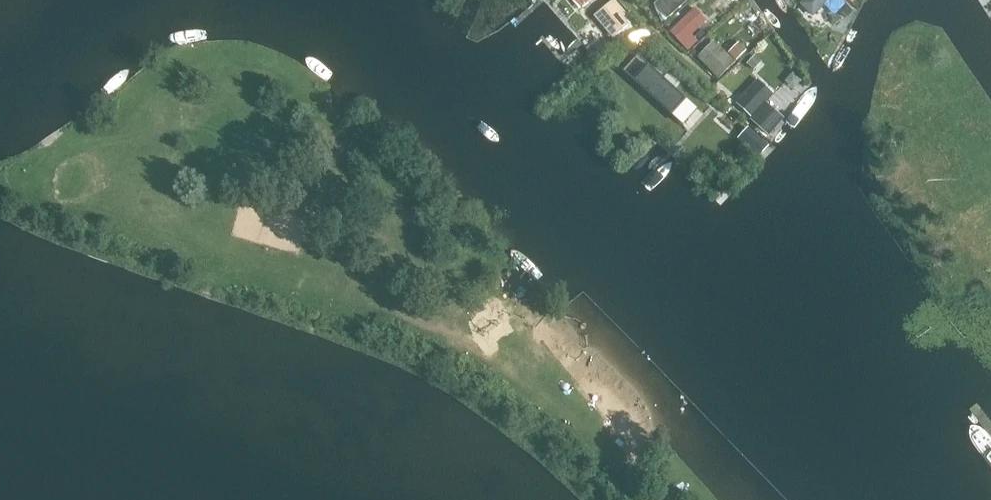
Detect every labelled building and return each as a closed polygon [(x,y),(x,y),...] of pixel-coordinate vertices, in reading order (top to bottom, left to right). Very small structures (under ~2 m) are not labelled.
[(592,0),(575,0),(582,8),(592,0)] [(655,5),(668,20),(690,0),(661,0),(655,5)] [(801,5),(813,17),(831,0),(806,0),(801,5)] [(628,26),(622,19),(626,15),(614,1),(596,17),(614,38),(628,26)] [(845,20),(853,12),(846,5),(838,13),(845,20)] [(670,32),(689,51),(698,42),(692,35),(707,21),(694,8),(670,32)] [(698,35),(702,39),(708,33),(704,29),(698,35)] [(746,51),(739,43),(729,53),(736,61),(746,51)] [(728,54),(723,59),(711,46),(700,57),(720,78),(736,63),(728,54)] [(762,62),(755,56),(747,65),(754,71),(762,62)] [(683,106),(648,73),(635,87),(671,119),(683,106)] [(737,103),(752,117),(773,94),(758,80),(737,103)] [(761,109),(751,119),(769,136),(779,125),(761,109)] [(751,131),(742,141),(762,160),(772,149),(751,131)]
